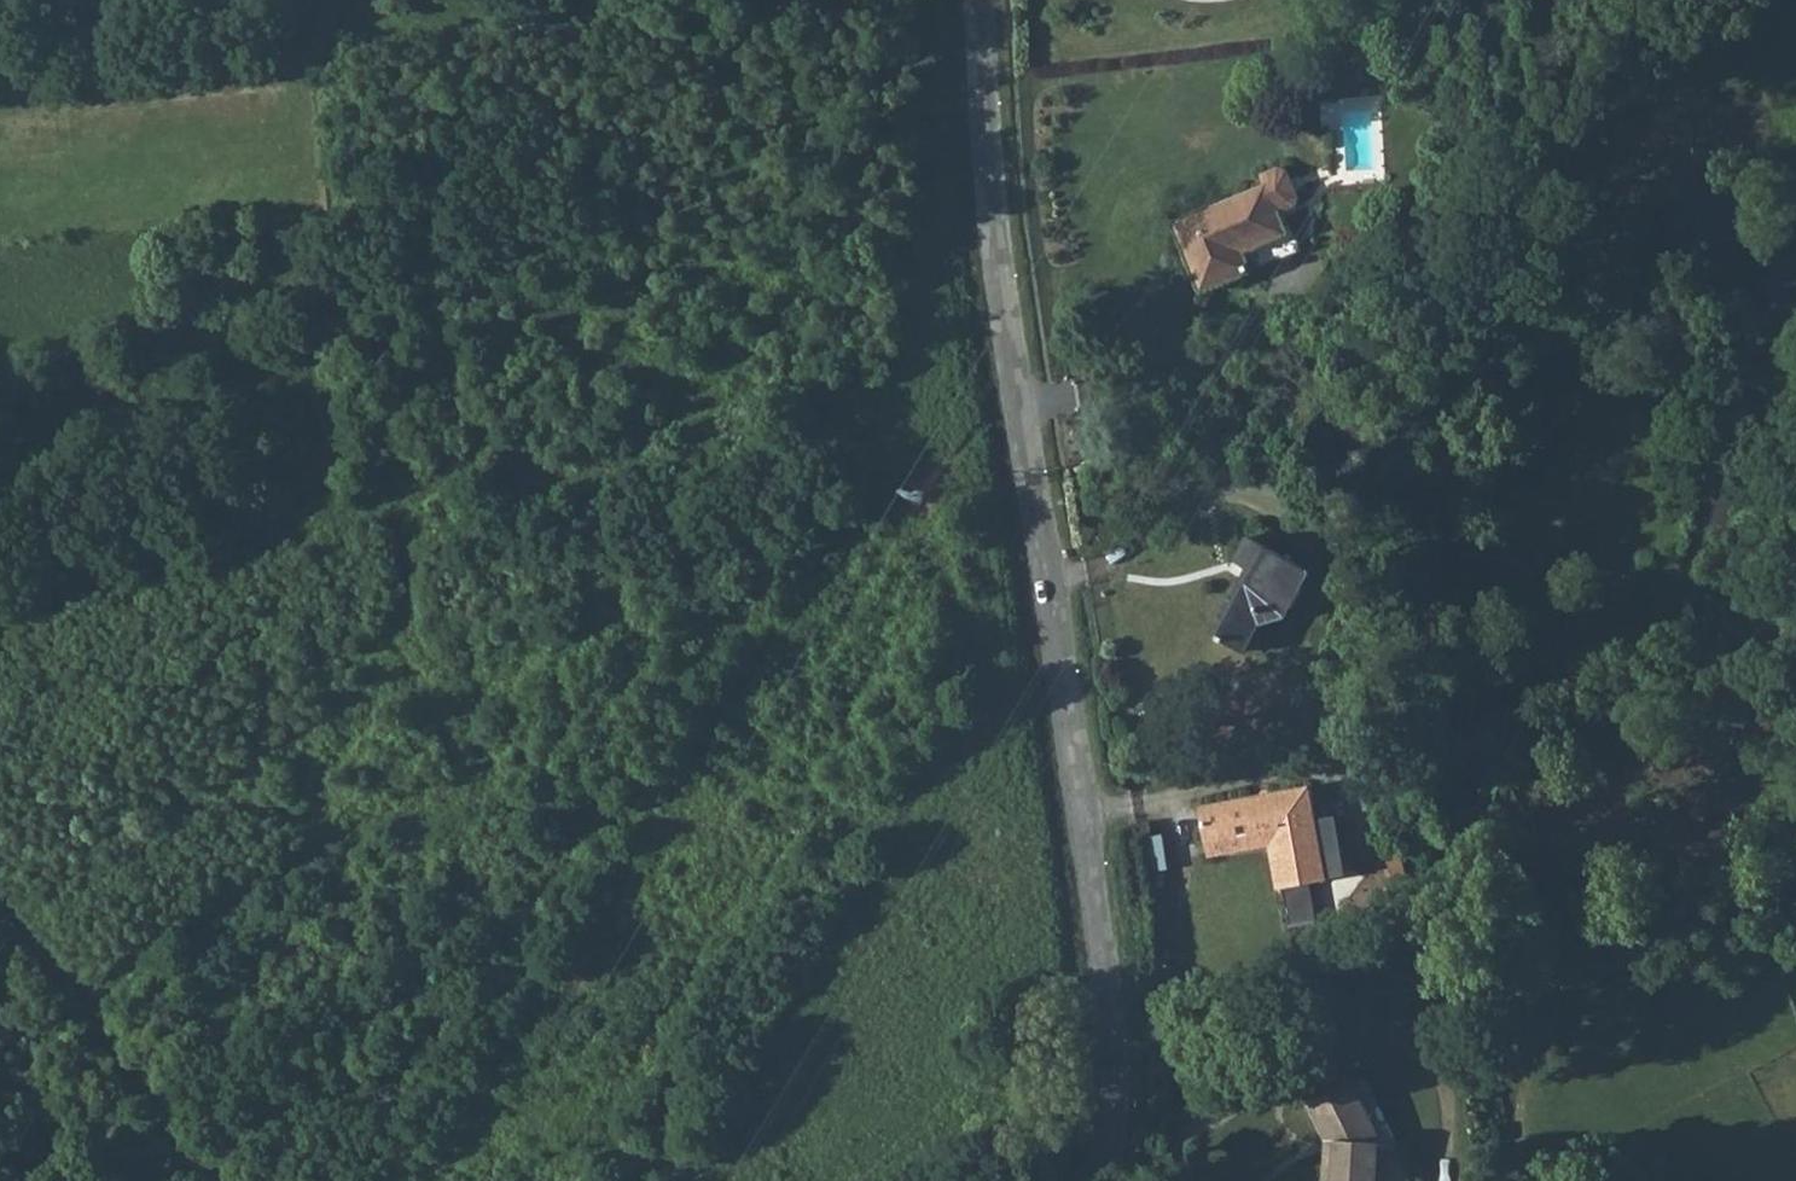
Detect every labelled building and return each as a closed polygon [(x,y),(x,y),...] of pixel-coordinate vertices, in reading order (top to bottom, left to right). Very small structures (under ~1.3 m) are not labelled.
[(1264,176),(1268,188),(1219,209),(1223,221),(1181,239),(1204,295),(1256,273),(1248,257),(1288,240),(1279,215),(1296,207),(1300,199),(1289,172),(1279,169),(1264,176)] [(1181,239),(1223,221),(1219,209),(1176,227),(1181,239)] [(1256,273),(1295,257),(1288,240),(1248,257),(1256,273)] [(1234,563),(1256,576),(1220,643),(1247,658),(1262,629),(1291,621),(1315,576),(1247,538),(1234,563)] [(1314,787),(1193,807),(1199,844),(1282,831),(1292,890),(1328,884),(1314,787)] [(1272,851),(1278,892),(1292,890),(1282,831),(1199,844),(1202,864),(1272,851)] [(1367,1082),(1355,1087),(1383,1148),(1394,1145),(1367,1082)] [(1337,1146),(1334,1180),(1381,1180),(1383,1148),(1355,1087),(1311,1108),(1328,1145),(1337,1146)] [(1337,1146),(1328,1145),(1329,1147),(1326,1180),(1334,1180),(1337,1146)]
